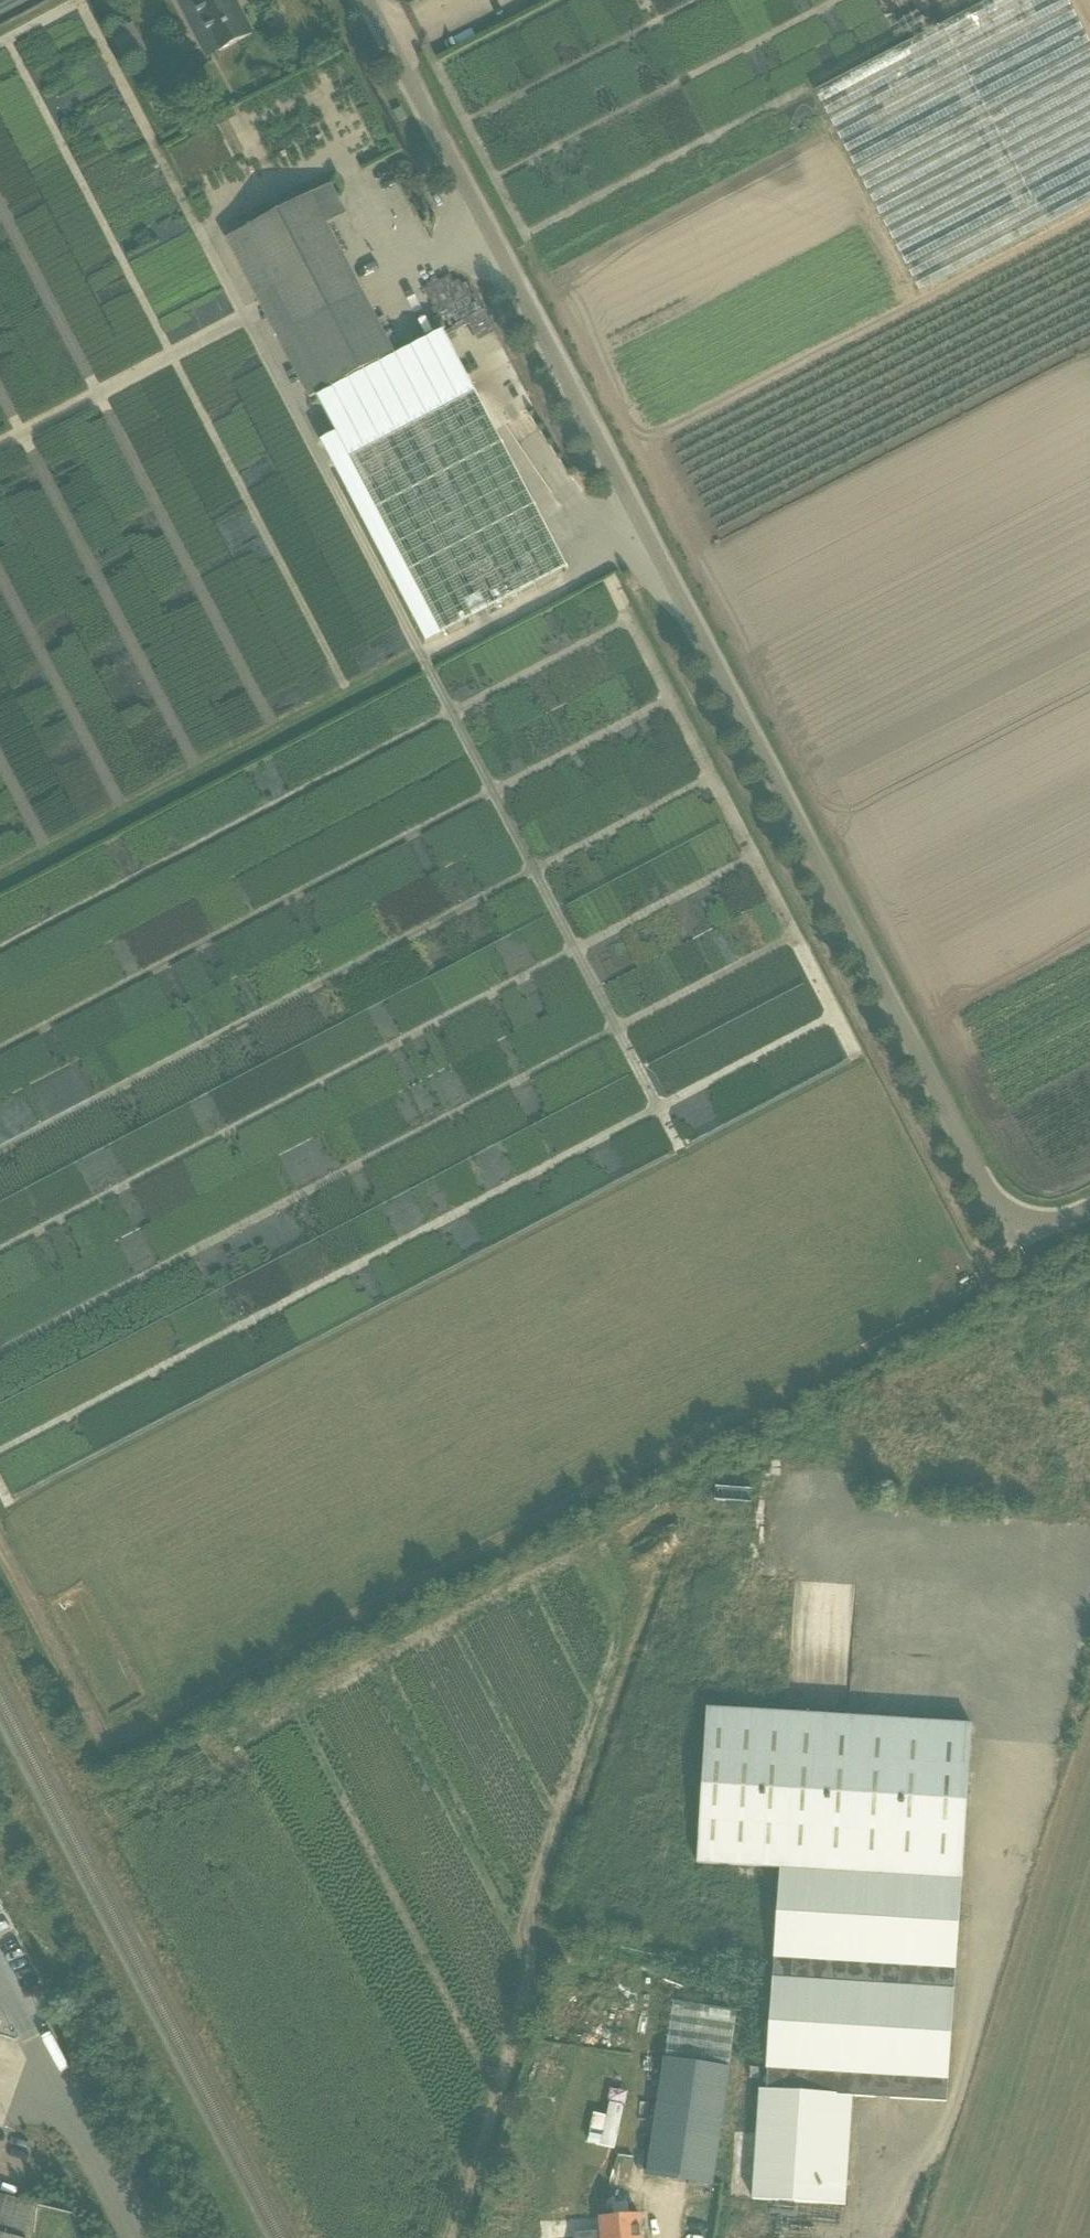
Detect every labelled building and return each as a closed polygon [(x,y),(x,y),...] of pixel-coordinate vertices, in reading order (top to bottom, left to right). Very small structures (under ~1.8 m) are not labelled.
[(253,35),(235,0),(179,0),(185,10),(196,4),(220,52),(253,35)] [(816,92),(919,293),(1089,205),(1089,45),(1067,0),(994,0),(816,92)] [(312,195),(245,230),(226,240),(258,300),(309,399),(395,354),(323,217),(342,206),(332,186),(312,196),(312,195)] [(443,331),(318,397),(337,433),(443,634),(568,569),(443,331)] [(947,2102),(961,1879),(971,1724),(707,1709),(697,1864),(780,1869),(767,2090),(759,2089),(752,2200),(845,2205),(853,2097),(947,2102)] [(710,2195),(727,2078),(661,2069),(644,2185),(710,2195)] [(588,2141),(614,2147),(624,2104),(610,2101),(606,2115),(595,2112),(588,2141)] [(37,2204),(0,2194),(0,2237),(28,2237),(37,2204)] [(638,2215),(602,2217),(604,2237),(639,2237),(638,2215)]
